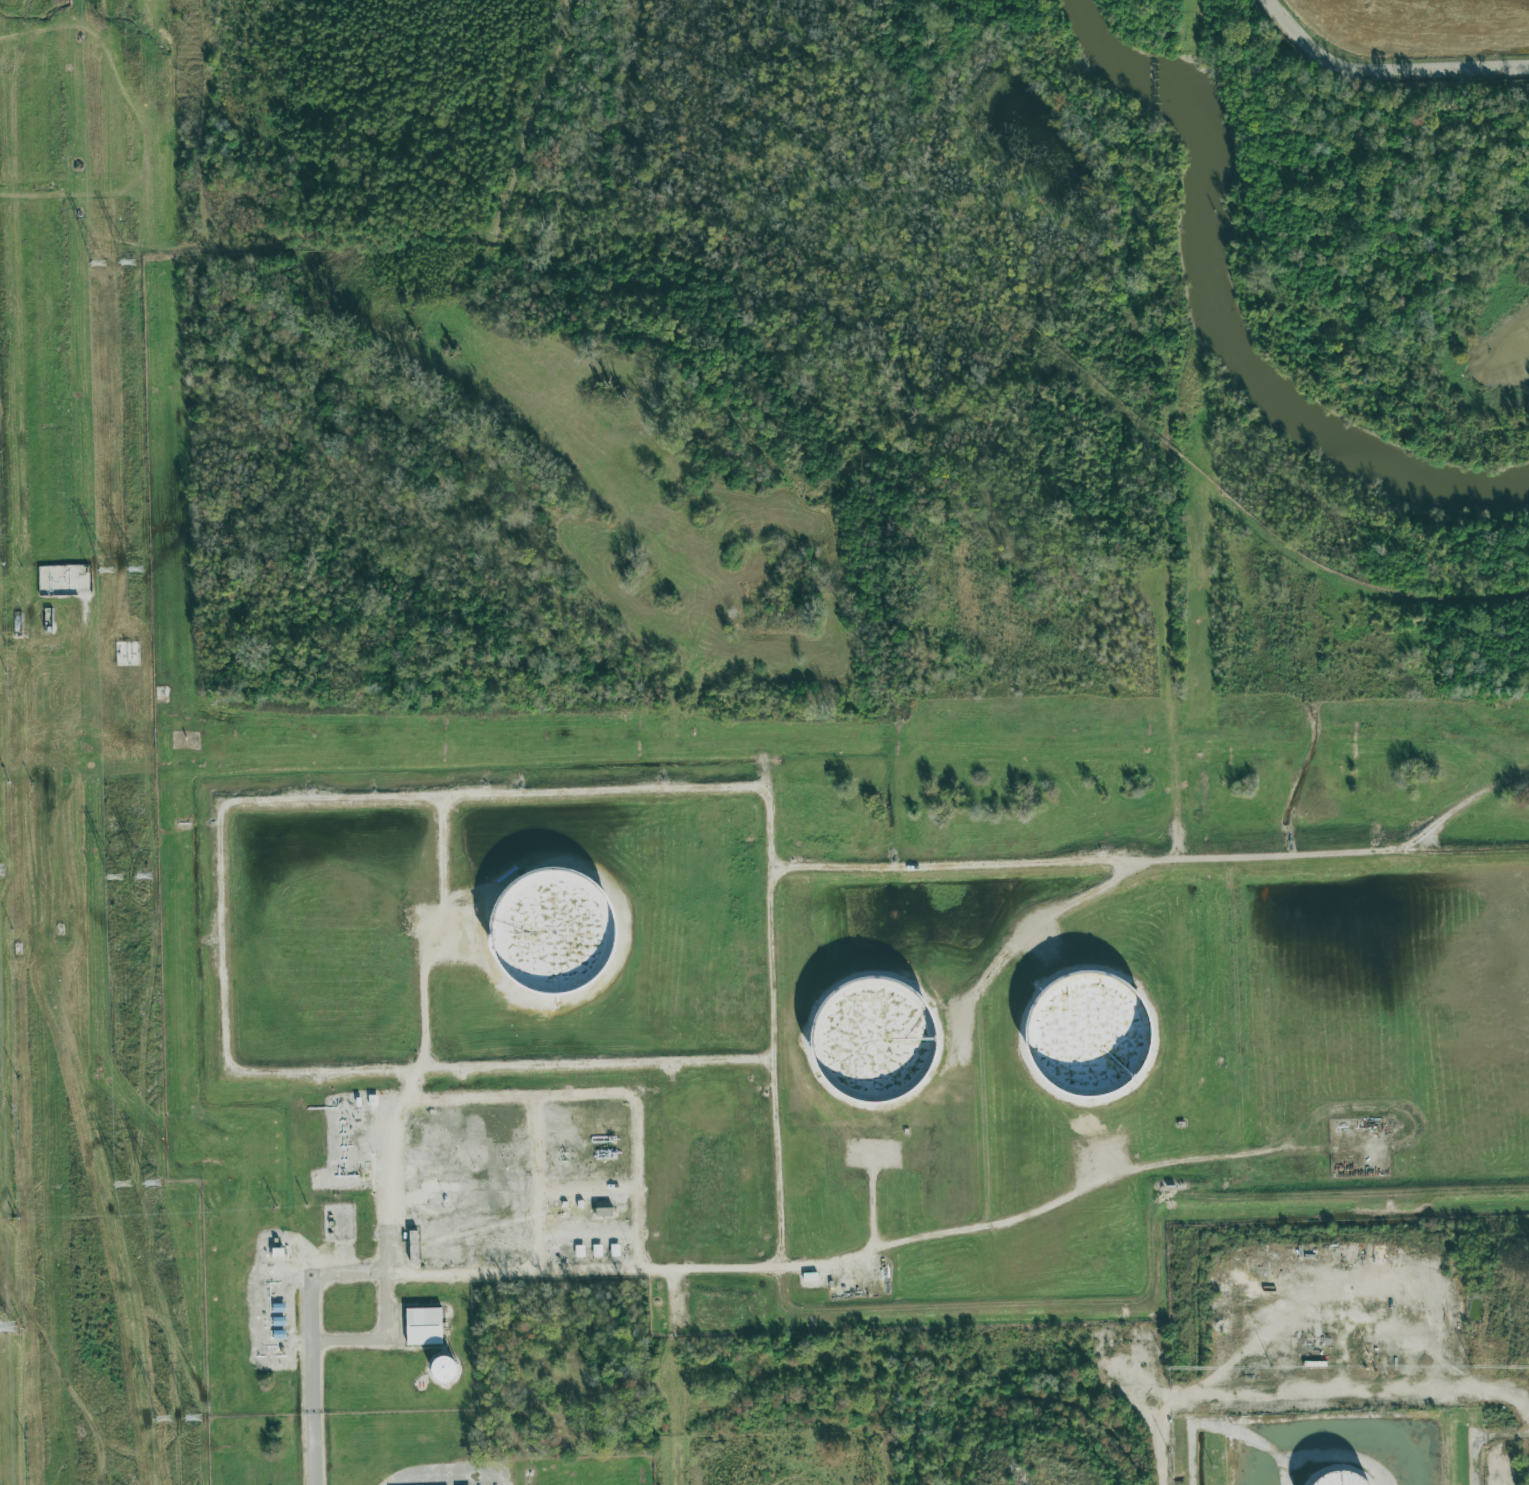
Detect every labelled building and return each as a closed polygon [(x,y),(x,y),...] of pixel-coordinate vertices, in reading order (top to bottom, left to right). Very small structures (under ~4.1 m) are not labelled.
[(90,595),(89,565),(41,566),(41,596),(90,595)] [(552,990),(591,970),(602,934),(601,927),(604,917),(601,911),(601,910),(583,877),(546,865),(524,866),(487,885),(477,919),(481,927),(482,945),(500,981),(532,991),(552,990)] [(1013,1022),(1022,1062),(1043,1085),(1075,1096),(1098,1091),(1103,1087),(1113,1084),(1119,1087),(1127,1079),(1126,1073),(1141,1028),(1137,1008),(1130,1000),(1129,995),(1113,978),(1082,967),(1044,976),(1022,996),(1013,1022)] [(919,1006),(894,981),(863,974),(835,977),(822,990),(822,992),(802,1013),(799,1023),(803,1026),(807,1063),(827,1083),(835,1084),(836,1094),(858,1099),(890,1095),(892,1088),(888,1084),(914,1058),(916,1058),(915,1051),(921,1045),(920,1039),(923,1036),(919,1006)] [(590,1215),(608,1215),(607,1207),(590,1207),(590,1215)] [(590,1257),(599,1256),(599,1244),(589,1244),(590,1257)] [(607,1256),(616,1256),(616,1244),(607,1244),(607,1256)] [(572,1257),(581,1257),(581,1245),(572,1245),(572,1257)] [(1371,1255),(1381,1257),(1383,1247),(1373,1245),(1371,1255)] [(281,1256),(281,1248),(267,1248),(267,1256),(281,1256)] [(814,1272),(799,1273),(800,1281),(815,1280),(814,1272)] [(439,1307),(400,1308),(401,1344),(440,1343),(439,1307)] [(441,1353),(418,1360),(426,1384),(457,1375),(453,1362),(444,1365),(441,1353)] [(1362,1480),(1334,1468),(1303,1478),(1300,1484),(1364,1484),(1362,1480)]
